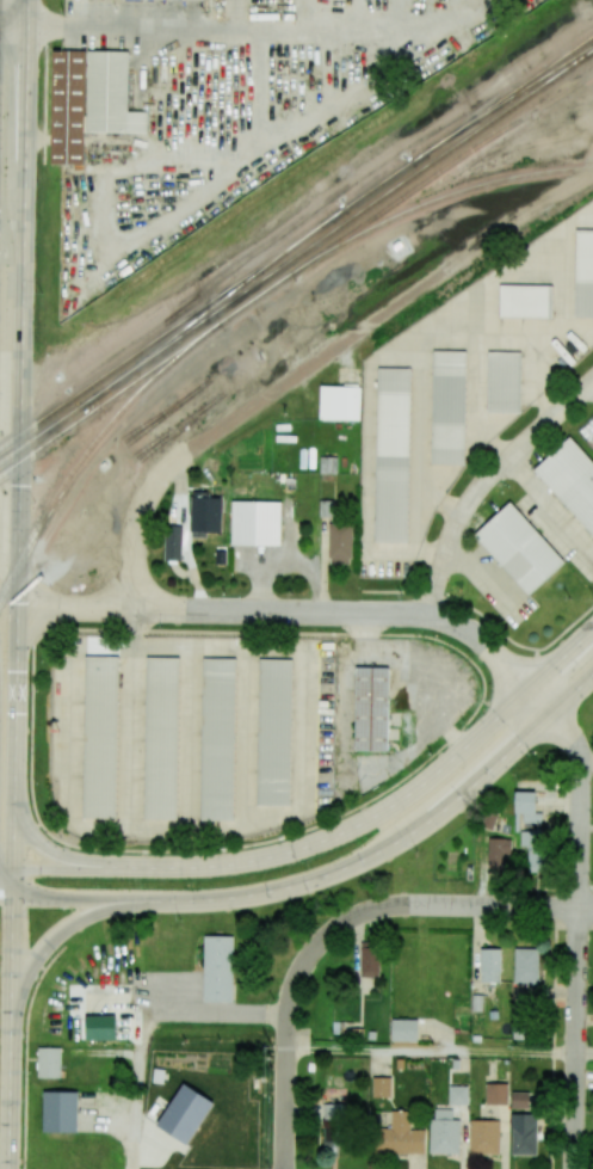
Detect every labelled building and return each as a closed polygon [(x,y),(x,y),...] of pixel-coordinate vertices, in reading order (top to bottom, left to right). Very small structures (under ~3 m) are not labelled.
[(52,50),(50,164),(83,164),(83,132),(148,133),(148,112),(128,111),(129,51),(52,50)] [(575,229),(592,230),(592,318),(574,318),(575,229)] [(500,284),(552,285),(551,318),(499,318),(500,284)] [(433,349),(467,350),(464,463),(432,463),(433,349)] [(488,412),(488,350),(523,351),(523,412),(488,412)] [(408,541),(376,541),(378,365),(410,365),(408,541)] [(359,420),(360,387),(320,386),(319,420),(359,420)] [(569,435),(592,461),(592,532),(535,468),(569,435)] [(320,473),(337,473),(337,457),(320,457),(320,473)] [(210,529),(191,528),(193,494),(212,496),(210,529)] [(234,499),(283,500),(283,542),(233,541),(234,499)] [(333,517),(333,501),(320,500),(319,516),(333,517)] [(509,500),(566,561),(529,595),(474,534),(509,500)] [(352,524),(329,523),(327,563),(351,564),(352,524)] [(164,560),(181,561),(182,525),(165,525),(164,560)] [(117,818),(85,817),(87,654),(119,654),(117,818)] [(148,656),(183,657),(179,818),(146,817),(148,656)] [(203,817),(205,656),(239,656),(236,818),(203,817)] [(259,802),(260,658),(291,659),(290,802),(259,802)] [(354,749),(357,666),(390,667),(389,750),(354,749)] [(515,831),(520,832),(520,846),(528,846),(528,872),(546,872),(546,827),(541,827),(541,813),(536,813),(536,791),(515,791),(515,831)] [(497,815),(486,811),(481,826),(492,830),(497,815)] [(487,868),(510,868),(511,839),(488,838),(487,868)] [(203,1001),(205,935),(234,936),(233,1002),(203,1001)] [(361,947),(360,976),(379,977),(379,947),(361,947)] [(500,983),(500,949),(480,949),(480,982),(500,983)] [(514,984),(538,984),(538,949),(514,949),(514,984)] [(115,1015),(85,1015),(85,1040),(115,1040),(115,1015)] [(417,1042),(417,1020),(392,1019),(391,1042),(417,1042)] [(37,1077),(38,1047),(61,1048),(60,1078),(37,1077)] [(391,1098),(391,1077),(372,1077),(372,1097),(391,1098)] [(156,1124),(184,1083),(214,1103),(186,1144),(156,1124)] [(507,1084),(485,1084),(485,1105),(507,1105),(507,1084)] [(468,1086),(449,1086),(449,1104),(467,1105),(468,1086)] [(511,1108),(528,1109),(528,1092),(511,1092),(511,1108)] [(44,1093),(78,1093),(78,1134),(43,1134),(44,1093)] [(323,1146),(339,1147),(340,1120),(343,1121),(344,1106),(325,1105),(323,1146)] [(452,1120),(452,1109),(431,1109),(430,1154),(459,1154),(460,1120),(452,1120)] [(424,1130),(410,1130),(409,1111),(391,1111),(391,1128),(376,1128),(377,1153),(425,1152),(424,1130)] [(511,1155),(536,1155),(537,1115),(511,1114),(511,1155)] [(469,1154),(499,1154),(499,1121),(470,1120),(469,1154)]
